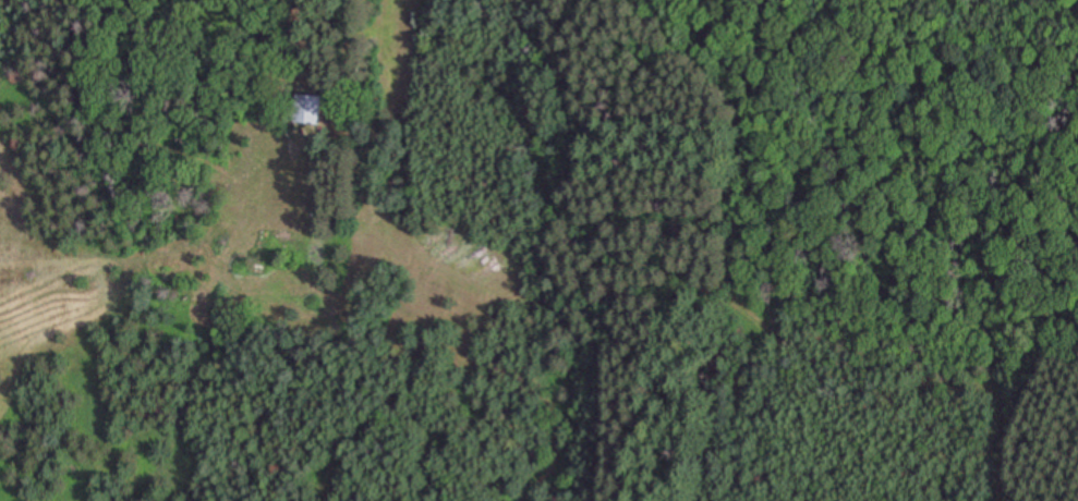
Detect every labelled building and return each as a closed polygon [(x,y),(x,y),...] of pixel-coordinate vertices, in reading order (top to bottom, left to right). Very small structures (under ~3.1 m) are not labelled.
[(320,125),(320,94),(293,94),(293,125),(320,125)]
